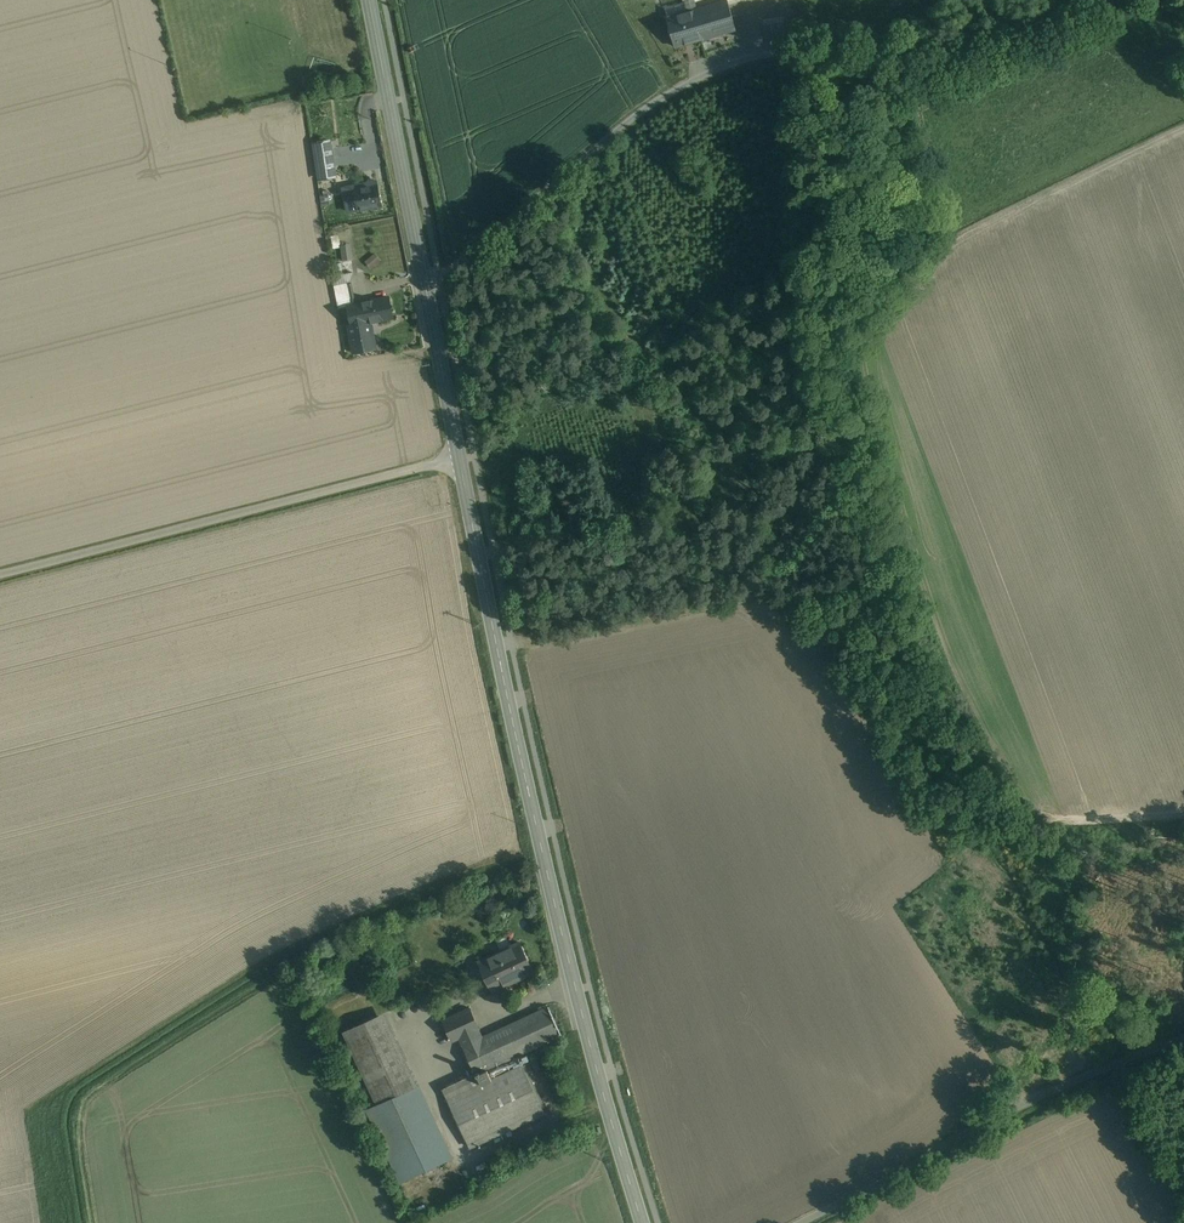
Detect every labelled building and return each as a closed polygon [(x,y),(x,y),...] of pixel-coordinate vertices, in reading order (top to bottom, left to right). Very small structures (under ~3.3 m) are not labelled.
[(688,12),(692,11),(697,9),(695,0),(686,0),(684,0),(685,3),(688,12)] [(697,9),(692,11),(700,40),(736,30),(727,0),(697,9)] [(668,18),(688,12),(685,3),(665,9),(668,18)] [(688,12),(668,18),(676,47),(700,40),(692,11),(688,12)] [(795,20),(786,21),(789,41),(798,39),(797,33),(796,26),(795,20)] [(785,22),(764,25),(766,39),(788,35),(785,22)] [(803,25),(796,26),(797,33),(804,32),(803,25)] [(335,176),(329,141),(314,144),(320,179),(335,176)] [(348,212),(382,205),(377,181),(343,187),(348,212)] [(343,259),(354,258),(353,242),(342,243),(343,259)] [(367,259),(372,266),(382,260),(377,253),(367,259)] [(350,283),(334,286),(339,309),(348,307),(348,306),(355,305),(350,283)] [(355,305),(348,306),(348,307),(352,324),(352,326),(368,323),(393,317),(388,297),(355,305)] [(368,323),(352,326),(352,324),(348,325),(354,353),(376,348),(373,335),(370,335),(368,323)] [(520,943),(494,955),(507,984),(520,978),(521,978),(532,973),(534,972),(520,943)] [(507,984),(494,955),(478,962),(492,991),(507,984)] [(463,1046),(476,1075),(477,1075),(481,1085),(456,1097),(448,1100),(470,1148),(497,1136),(543,1114),(522,1068),(521,1065),(517,1057),(531,1050),(562,1036),(548,1007),(481,1038),(463,1046)] [(469,1009),(454,1015),(444,1020),(453,1041),(460,1038),(463,1046),(481,1038),(477,1029),(478,1029),(469,1009)] [(412,1090),(378,1016),(354,1028),(345,1032),(378,1105),(378,1106),(409,1092),(412,1090)] [(531,1050),(517,1057),(521,1065),(535,1059),(531,1050)] [(420,1116),(409,1092),(378,1106),(378,1105),(367,1110),(400,1181),(451,1157),(430,1111),(420,1116)]
